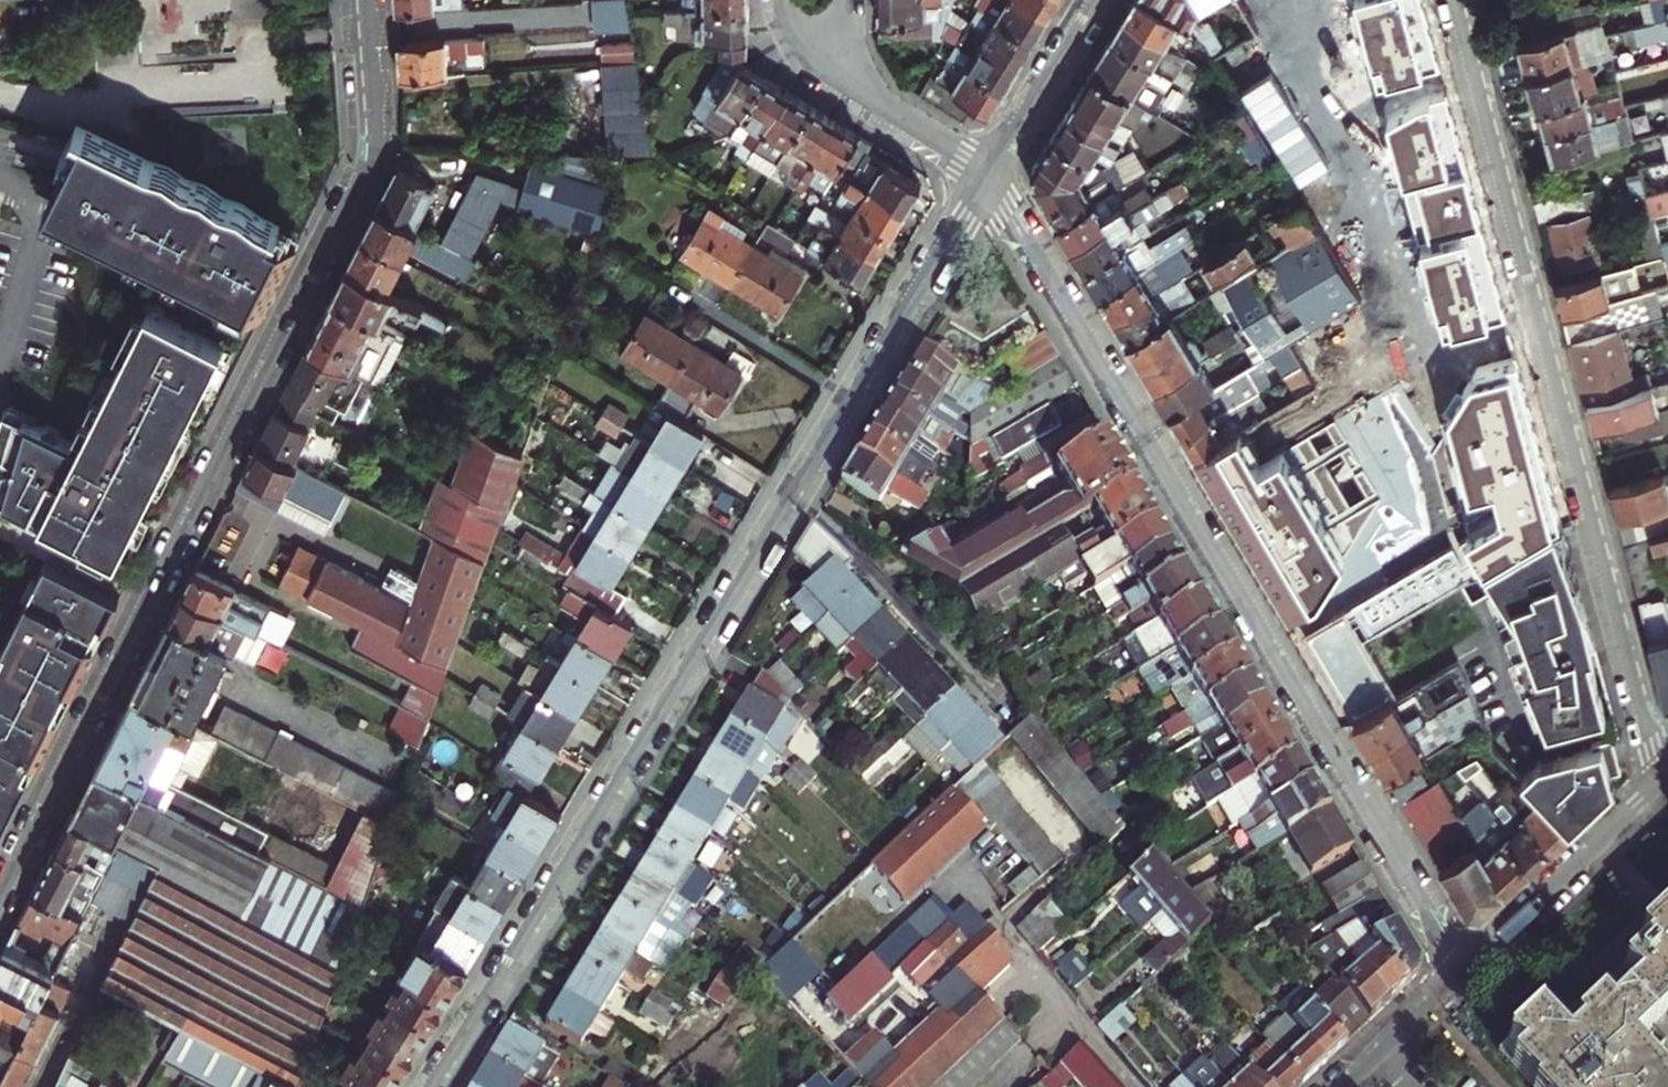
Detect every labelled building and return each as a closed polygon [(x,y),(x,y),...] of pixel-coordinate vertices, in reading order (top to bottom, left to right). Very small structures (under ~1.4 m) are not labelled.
[(397,13),(452,9),(451,0),(396,0),(397,13)] [(632,28),(629,9),(628,0),(595,0),(597,31),(632,28)] [(878,18),(879,37),(880,38),(938,37),(938,19),(943,19),(943,5),(952,5),(953,0),(878,0),(878,18)] [(978,8),(1032,39),(1043,22),(1047,14),(1029,4),(1027,8),(1013,0),(983,0),(978,8)] [(1027,8),(1029,4),(1047,14),(1056,0),(1013,0),(1027,8)] [(1144,0),(1135,0),(1131,6),(1125,17),(1185,54),(1198,33),(1144,0)] [(1198,33),(1203,36),(1212,41),(1221,47),(1223,52),(1234,44),(1225,32),(1219,36),(1216,31),(1212,34),(1205,23),(1207,5),(1214,0),(1144,0),(1198,33)] [(1438,56),(1423,0),(1357,0),(1376,72),(1438,56)] [(1667,19),(1667,0),(1652,0),(1657,22),(1667,19)] [(1516,23),(1521,43),(1558,33),(1564,31),(1580,27),(1601,21),(1596,2),(1516,23)] [(748,7),(702,8),(666,9),(666,38),(722,38),(722,55),(748,54),(748,34),(748,7)] [(1032,39),(978,8),(969,22),(950,10),(947,22),(963,31),(980,41),(982,40),(1000,51),(999,53),(1016,64),(1026,48),(1032,39)] [(1185,54),(1125,17),(1120,24),(1111,38),(1172,76),(1185,54)] [(1657,22),(1605,36),(1607,42),(1667,25),(1667,19),(1657,22)] [(949,55),(954,58),(1003,87),(1012,72),(1016,64),(999,53),(1000,51),(982,40),(980,41),(963,31),(947,22),(943,34),(957,42),(949,55)] [(1589,58),(1580,27),(1564,31),(1573,62),(1589,58)] [(1529,74),(1571,63),(1573,62),(1564,31),(1558,33),(1521,43),(1526,62),(1529,74)] [(1172,76),(1111,38),(1105,48),(1091,70),(1146,104),(1152,108),(1172,76)] [(484,52),(483,40),(466,41),(467,53),(484,52)] [(603,63),(636,60),(637,60),(634,41),(602,43),(603,63)] [(402,79),(448,75),(445,43),(399,46),(401,70),(402,79)] [(1609,52),(1600,55),(1609,87),(1618,84),(1614,71),(1609,52)] [(697,111),(720,126),(712,138),(715,140),(732,133),(766,78),(756,72),(742,63),(748,54),(722,55),(718,55),(737,67),(718,99),(708,94),(697,111)] [(718,99),(737,67),(718,55),(687,105),(697,111),(708,94),(718,99)] [(1658,59),(1659,65),(1667,63),(1667,57),(1658,59)] [(1003,87),(954,58),(946,71),(941,67),(923,96),(964,121),(974,102),(988,111),(997,97),(1003,87)] [(1586,93),(1596,90),(1597,90),(1589,58),(1573,62),(1571,63),(1529,74),(1535,97),(1538,106),(1586,93)] [(636,60),(603,63),(616,151),(650,146),(636,60)] [(1078,92),(1132,127),(1146,104),(1091,70),(1087,78),(1078,92)] [(781,87),(766,78),(732,133),(743,140),(736,152),(748,160),(766,129),(764,128),(776,109),(780,111),(791,93),(781,87)] [(1417,90),(1386,111),(1443,326),(1505,310),(1445,83),(1417,90)] [(1121,146),(1132,127),(1078,92),(1074,98),(1065,113),(1121,146)] [(766,154),(779,162),(812,106),(803,101),(791,93),(780,111),(776,109),(764,128),(766,129),(748,160),(759,166),(766,154)] [(1545,135),(1594,122),(1586,93),(1538,106),(1543,126),(1545,135)] [(771,175),(795,189),(814,158),(816,159),(828,141),(824,138),(835,120),(827,115),(812,106),(779,162),(771,175)] [(1110,167),(1121,146),(1065,113),(1061,120),(1052,135),(1110,167)] [(1550,152),(1552,161),(1599,149),(1596,137),(1619,130),(1621,137),(1624,136),(1626,142),(1632,140),(1626,114),(1594,122),(1545,135),(1550,152)] [(70,161),(45,212),(66,224),(71,215),(132,246),(128,254),(143,262),(148,253),(187,273),(182,282),(198,289),(202,280),(240,299),(235,308),(251,316),(256,319),(261,309),(264,310),(299,241),(298,240),(299,236),(280,226),(281,225),(264,217),(243,202),(224,197),(206,184),(188,179),(169,165),(149,159),(87,127),(81,125),(71,120),(60,142),(54,154),(70,161)] [(814,158),(795,189),(806,196),(814,183),(826,191),(840,168),(860,135),(851,130),(835,120),(824,138),(828,141),(816,159),(814,158)] [(840,168),(853,175),(870,186),(871,184),(889,195),(887,199),(906,210),(907,208),(916,194),(922,184),(867,151),(872,143),(860,135),(840,168)] [(1046,145),(1039,155),(1076,178),(1080,176),(1110,167),(1052,135),(1046,145)] [(1076,178),(1039,155),(1032,166),(1033,183),(1044,201),(1047,207),(1086,186),(1080,176),(1076,178)] [(599,231),(611,186),(532,163),(525,190),(520,208),(599,231)] [(434,186),(398,168),(389,185),(377,210),(413,228),(434,186)] [(870,186),(853,175),(838,198),(856,209),(893,232),(901,218),(906,210),(887,199),(889,195),(871,184),(870,186)] [(1102,177),(1086,186),(1047,207),(1053,217),(1057,223),(1111,191),(1102,177)] [(1070,246),(1165,190),(1159,178),(1122,200),(1115,188),(1111,191),(1057,223),(1066,238),(1070,246)] [(1648,192),(1655,217),(1667,213),(1667,188),(1648,192)] [(1173,203),(1165,190),(1070,246),(1080,262),(1084,269),(1143,235),(1137,224),(1173,203)] [(1580,190),(1535,202),(1540,221),(1585,209),(1580,190)] [(1307,234),(1295,208),(1280,217),(1294,241),(1307,234)] [(732,285),(755,247),(720,225),(724,218),(710,209),(678,261),(685,265),(697,272),(701,266),(732,285)] [(830,212),(823,223),(842,234),(841,236),(859,246),(861,243),(879,254),(888,240),(893,232),(856,209),(848,223),(830,212)] [(370,224),(362,240),(401,260),(406,250),(466,280),(476,260),(413,228),(377,210),(370,224)] [(1559,256),(1599,244),(1591,214),(1550,225),(1556,247),(1559,256)] [(788,267),(803,243),(774,225),(774,224),(770,221),(755,247),(788,267)] [(1281,232),(1274,221),(1254,233),(1261,244),(1281,232)] [(828,257),(863,279),(873,265),(878,256),(879,254),(861,243),(859,246),(841,236),(842,234),(823,223),(809,246),(828,257)] [(1150,246),(1143,235),(1084,269),(1094,286),(1099,294),(1128,277),(1184,244),(1189,241),(1181,228),(1150,246)] [(1341,310),(1307,234),(1294,241),(1212,290),(1220,304),(1239,337),(1240,336),(1256,361),(1274,350),(1341,310)] [(355,252),(347,270),(386,289),(401,260),(362,240),(355,252)] [(1182,276),(1191,270),(1189,241),(1128,277),(1099,294),(1108,310),(1113,318),(1182,276)] [(788,267),(755,247),(732,285),(761,303),(758,309),(766,314),(776,320),(807,269),(817,275),(828,257),(809,246),(803,243),(788,267)] [(1238,266),(1227,249),(1205,263),(1215,280),(1238,266)] [(1619,298),(1609,259),(1553,273),(1560,299),(1564,313),(1619,298)] [(386,289),(347,270),(340,282),(332,299),(379,323),(387,309),(393,312),(394,311),(417,322),(421,319),(444,331),(448,321),(386,289)] [(1182,276),(1113,318),(1122,333),(1127,341),(1188,304),(1197,299),(1182,276)] [(1667,295),(1667,285),(1619,298),(1626,325),(1664,315),(1659,297),(1667,295)] [(1659,297),(1664,315),(1667,314),(1667,295),(1659,297)] [(1626,325),(1619,298),(1564,313),(1568,332),(1571,340),(1626,325)] [(379,323),(332,299),(313,336),(307,348),(345,367),(379,384),(404,335),(379,323)] [(0,435),(0,508),(14,514),(10,523),(36,535),(40,527),(85,547),(82,556),(104,566),(107,558),(115,561),(117,556),(126,561),(147,520),(138,516),(152,489),(161,494),(174,469),(165,464),(166,462),(175,467),(193,431),(184,427),(211,372),(220,377),(231,355),(160,322),(164,314),(141,303),(126,334),(135,338),(113,381),(104,377),(85,416),(93,420),(89,427),(81,423),(73,439),(80,443),(76,453),(56,443),(60,435),(48,429),(44,437),(35,432),(39,424),(12,410),(8,418),(6,417),(0,435)] [(1203,329),(1188,304),(1127,341),(1140,365),(1156,391),(1154,386),(1198,361),(1206,356),(1193,335),(1203,329)] [(661,324),(665,317),(660,313),(650,308),(620,358),(630,364),(633,359),(673,383),(695,345),(661,324)] [(1643,388),(1626,325),(1571,340),(1580,376),(1587,403),(1643,388)] [(1020,386),(1062,360),(1054,347),(1046,335),(1000,363),(970,381),(997,398),(1019,385),(1020,386)] [(727,364),(695,345),(673,383),(659,405),(668,411),(684,421),(695,403),(683,396),(685,391),(706,403),(701,410),(716,419),(747,367),(742,364),(731,357),(727,364)] [(345,367),(307,348),(296,369),(282,397),(320,416),(345,367)] [(915,361),(906,376),(945,399),(971,414),(981,408),(997,398),(970,381),(922,351),(915,361)] [(1497,563),(1562,524),(1516,354),(1477,365),(1446,408),(1468,488),(1493,481),(1501,510),(1298,633),(1354,724),(1400,696),(1368,642),(1497,563)] [(1069,376),(1062,360),(1020,386),(1019,385),(997,398),(981,408),(971,414),(970,443),(970,451),(986,441),(1075,387),(1069,376)] [(1163,402),(1207,376),(1198,361),(1154,386),(1156,391),(1162,400),(1163,402)] [(1214,389),(1207,376),(1163,402),(1178,428),(1182,434),(1259,388),(1247,369),(1214,389)] [(902,383),(894,397),(952,432),(958,436),(971,414),(945,399),(906,376),(902,383)] [(1643,388),(1587,403),(1591,418),(1660,399),(1656,385),(1643,388)] [(1271,409),(1259,388),(1182,434),(1191,449),(1195,455),(1218,441),(1211,428),(1231,416),(1239,429),(1271,409)] [(320,416),(282,397),(271,420),(258,446),(295,465),(320,416)] [(890,403),(882,416),(938,451),(941,452),(944,447),(936,442),(941,434),(948,438),(952,432),(894,397),(890,403)] [(603,412),(622,424),(628,413),(609,401),(603,412)] [(641,435),(650,441),(668,411),(659,405),(641,435)] [(968,485),(1004,464),(1003,461),(1061,427),(1056,419),(1049,407),(991,443),(986,441),(970,451),(968,485)] [(706,434),(684,421),(668,411),(650,441),(685,462),(687,460),(685,460),(694,446),(699,437),(703,439),(706,434)] [(622,424),(603,412),(596,423),(616,434),(622,424)] [(877,424),(870,436),(927,470),(938,451),(882,416),(877,424)] [(1002,487),(1009,498),(1055,471),(1109,439),(1102,430),(1097,423),(1042,456),(1043,458),(1020,472),(1021,475),(1002,487)] [(472,431),(454,484),(502,508),(521,456),(472,431)] [(623,465),(632,471),(650,441),(641,435),(623,465)] [(927,470),(870,436),(866,442),(857,456),(909,487),(917,473),(923,476),(927,470)] [(700,445),(703,439),(699,437),(694,446),(697,448),(700,445)] [(1244,473),(1223,438),(1218,441),(1195,455),(1287,611),(1316,593),(1328,565),(1266,460),(1244,473)] [(1109,439),(1055,471),(1061,481),(1064,486),(1086,472),(1117,453),(1114,449),(1109,439)] [(685,464),(685,462),(650,441),(632,471),(670,494),(673,488),(669,486),(675,475),(683,463),(685,464)] [(295,465),(258,446),(248,466),(237,487),(277,508),(285,492),(305,502),(310,490),(334,502),(341,488),(295,465)] [(1128,472),(1117,453),(1086,472),(1090,478),(1068,491),(1081,514),(1093,507),(1134,482),(1128,472)] [(909,487),(857,456),(852,465),(842,482),(880,505),(889,489),(903,498),(901,502),(919,512),(927,498),(914,490),(909,487)] [(604,496),(613,502),(632,471),(623,465),(612,459),(594,490),(604,496)] [(564,472),(583,484),(590,473),(571,461),(564,472)] [(613,502),(649,523),(649,521),(648,520),(658,504),(662,497),(666,499),(670,494),(632,471),(613,502)] [(583,484),(564,472),(558,483),(577,494),(583,484)] [(1090,478),(1086,472),(1064,486),(1068,491),(1090,478)] [(914,490),(923,476),(917,473),(909,487),(914,490)] [(677,482),(679,478),(675,475),(669,486),(673,488),(677,482)] [(1617,518),(1653,508),(1666,505),(1659,476),(1609,489),(1613,503),(1617,518)] [(442,477),(422,528),(431,533),(484,559),(502,508),(454,484),(442,477)] [(1118,512),(1143,496),(1139,489),(1134,482),(1093,507),(1102,522),(1118,512)] [(1063,525),(1081,514),(1068,491),(1058,498),(1050,503),(1063,525)] [(585,526),(595,532),(613,502),(604,496),(585,526)] [(1158,521),(1143,496),(1118,512),(1120,518),(1105,527),(1106,529),(1090,538),(1100,555),(1103,553),(1158,521)] [(648,524),(649,523),(613,502),(595,532),(633,555),(636,549),(632,547),(637,537),(646,523),(648,524)] [(1063,525),(1050,503),(1019,521),(1033,543),(1060,527),(1063,525)] [(1666,505),(1653,508),(1617,518),(1621,534),(1624,545),(1652,538),(1667,534),(1667,512),(1666,505)] [(410,575),(307,523),(297,545),(227,510),(218,529),(204,556),(219,564),(212,578),(257,601),(438,691),(444,674),(456,640),(468,606),(480,571),(484,559),(431,533),(410,575)] [(1120,518),(1118,512),(1102,522),(1105,527),(1120,518)] [(928,518),(921,530),(939,540),(949,534),(952,532),(928,518)] [(1033,543),(1019,521),(1018,518),(1008,524),(996,531),(1011,556),(1033,543)] [(1109,582),(1172,545),(1165,533),(1158,521),(1103,553),(1110,567),(1074,588),(1080,598),(1109,582)] [(1567,552),(1562,524),(1497,563),(1514,622),(1546,732),(1604,714),(1587,655),(1591,653),(1589,645),(1593,643),(1581,602),(1576,585),(1580,583),(1567,552)] [(570,572),(595,532),(585,526),(561,566),(570,572)] [(813,584),(798,598),(799,600),(822,624),(827,618),(857,590),(856,589),(856,590),(849,583),(844,578),(837,570),(839,568),(846,575),(854,567),(815,526),(793,563),(813,584)] [(1083,566),(1082,565),(1073,549),(1060,527),(1033,543),(1011,556),(991,568),(966,583),(956,588),(980,627),(982,626),(1083,566)] [(939,540),(921,530),(901,554),(956,588),(966,583),(951,558),(959,553),(949,534),(939,540)] [(549,543),(529,531),(522,543),(542,554),(549,543)] [(1011,556),(996,531),(985,538),(977,543),(991,568),(1011,556)] [(633,555),(595,532),(570,572),(574,574),(602,592),(596,602),(616,613),(628,594),(610,583),(621,566),(626,557),(629,560),(633,555)] [(1652,538),(1655,548),(1667,545),(1667,534),(1652,538)] [(637,537),(632,547),(636,549),(639,545),(642,540),(637,537)] [(1073,549),(1082,565),(1100,555),(1090,538),(1073,549)] [(1652,538),(1624,545),(1628,558),(1656,551),(1655,548),(1652,538)] [(542,554),(522,543),(516,553),(535,565),(542,554)] [(991,568),(977,543),(959,553),(951,558),(966,583),(991,568)] [(1115,610),(1186,568),(1180,559),(1172,545),(1109,582),(1115,593),(1098,603),(1105,615),(1115,610)] [(1631,571),(1659,564),(1656,551),(1628,558),(1631,571)] [(204,556),(197,571),(212,578),(219,564),(204,556)] [(627,564),(629,560),(626,557),(621,566),(624,568),(627,564)] [(1635,585),(1663,577),(1659,564),(1631,571),(1635,585)] [(44,565),(35,584),(30,581),(21,597),(27,600),(1,651),(0,650),(0,838),(118,602),(44,565)] [(846,575),(839,568),(837,570),(844,578),(846,575)] [(1146,631),(1203,597),(1194,583),(1186,568),(1115,610),(1117,615),(1125,611),(1129,618),(1136,614),(1146,631)] [(182,596),(255,632),(258,625),(250,621),(252,617),(251,613),(257,601),(212,578),(197,571),(195,570),(190,581),(182,596)] [(588,605),(574,628),(614,652),(614,651),(613,650),(621,636),(627,627),(630,629),(633,624),(628,621),(616,613),(596,602),(602,592),(574,574),(565,590),(588,605)] [(1666,591),(1663,577),(1635,585),(1638,598),(1666,591)] [(858,591),(857,590),(827,618),(851,644),(883,614),(879,609),(876,612),(869,604),(865,600),(858,592),(858,591)] [(1666,591),(1638,598),(1651,644),(1666,704),(1667,703),(1667,597),(1666,591)] [(177,606),(170,620),(229,650),(243,657),(256,633),(255,632),(182,596),(177,606)] [(1138,674),(1220,625),(1211,611),(1203,597),(1146,631),(1122,645),(1138,674)] [(813,632),(822,624),(799,600),(791,608),(813,632)] [(879,609),(871,602),(869,604),(876,612),(879,609)] [(883,614),(851,644),(876,670),(906,641),(905,640),(903,641),(892,628),(885,621),(888,619),(883,614)] [(892,623),(888,619),(885,621),(892,628),(894,626),(892,623)] [(192,724),(229,650),(170,620),(153,655),(133,695),(192,724)] [(513,633),(531,644),(538,633),(519,622),(513,633)] [(1231,643),(1220,625),(1138,674),(1154,700),(1170,690),(1235,651),(1231,643)] [(628,633),(630,629),(627,627),(621,636),(625,638),(628,633)] [(574,628),(555,659),(597,684),(600,678),(597,676),(602,667),(611,652),(613,654),(614,652),(574,628)] [(531,644),(513,633),(506,644),(524,655),(531,644)] [(788,658),(804,642),(794,633),(778,649),(788,658)] [(907,642),(906,641),(876,670),(900,695),(931,665),(927,660),(924,663),(916,654),(906,643),(907,642)] [(804,642),(788,658),(797,667),(813,651),(804,642)] [(1186,717),(1252,678),(1247,670),(1235,651),(1170,690),(1186,717)] [(916,654),(924,663),(927,660),(923,656),(919,652),(916,654)] [(555,659),(537,689),(577,714),(578,712),(576,711),(586,695),(590,687),(594,689),(597,684),(555,659)] [(1400,696),(1354,724),(1363,739),(1370,750),(1433,716),(1471,695),(1457,661),(1400,696)] [(936,670),(931,665),(900,695),(891,704),(915,730),(924,721),(954,692),(953,691),(952,692),(939,679),(933,672),(936,670)] [(606,669),(602,667),(597,676),(600,678),(604,673),(606,669)] [(940,674),(936,670),(933,672),(939,679),(942,677),(940,674)] [(740,709),(732,723),(731,722),(730,724),(765,745),(781,761),(803,726),(783,714),(789,702),(768,679),(761,675),(755,686),(750,694),(747,692),(745,695),(743,698),(746,700),(740,709)] [(1261,693),(1252,678),(1186,717),(1167,729),(1173,740),(1193,729),(1201,742),(1229,725),(1229,728),(1248,717),(1246,713),(1265,701),(1261,693)] [(506,711),(523,722),(560,744),(564,739),(560,737),(566,727),(574,714),(576,715),(577,714),(537,689),(524,681),(506,711)] [(501,694),(482,682),(476,693),(495,704),(501,694)] [(836,708),(852,692),(843,683),(827,698),(836,708)] [(751,684),(747,692),(750,694),(755,686),(751,684)] [(861,702),(852,692),(836,708),(844,717),(861,702)] [(949,747),(980,717),(976,712),(973,715),(964,705),(954,695),(956,694),(954,692),(924,721),(915,730),(939,756),(949,747)] [(495,704),(476,693),(469,704),(488,715),(495,704)] [(192,724),(133,695),(114,731),(96,768),(160,800),(169,781),(177,766),(195,775),(214,736),(212,734),(192,724)] [(1024,703),(1032,717),(1043,710),(1034,697),(1024,703)] [(746,700),(743,698),(737,707),(740,709),(746,700)] [(1217,767),(1282,729),(1275,717),(1265,701),(1246,713),(1248,717),(1229,728),(1229,725),(1201,742),(1210,758),(1193,767),(1199,778),(1217,767)] [(964,705),(973,715),(976,712),(971,707),(967,703),(964,705)] [(225,709),(212,734),(214,736),(364,811),(385,822),(398,796),(225,709)] [(1433,716),(1370,750),(1381,769),(1387,778),(1418,762),(1443,748),(1432,727),(1437,724),(1433,716)] [(985,722),(980,717),(949,747),(939,756),(964,781),(980,766),(1002,745),(989,731),(982,724),(985,722)] [(1013,735),(1009,738),(1102,850),(1124,828),(1121,824),(1102,802),(1083,779),(1063,754),(1043,731),(1032,717),(1013,735)] [(538,773),(549,757),(554,748),(557,749),(560,744),(523,722),(498,763),(530,783),(525,792),(528,794),(540,774),(538,773)] [(982,724),(989,731),(991,729),(989,726),(985,722),(982,724)] [(781,761),(765,745),(730,724),(729,725),(730,726),(721,741),(717,748),(713,746),(710,752),(747,774),(764,791),(781,761)] [(560,737),(564,739),(567,734),(569,729),(566,727),(560,737)] [(1294,748),(1282,729),(1217,767),(1233,793),(1298,755),(1294,748)] [(939,756),(915,730),(904,740),(929,766),(939,756)] [(891,734),(853,770),(863,779),(884,759),(900,744),(891,734)] [(1593,752),(1516,773),(1572,830),(1597,807),(1615,789),(1610,774),(1620,771),(1611,739),(1591,744),(1593,752)] [(909,753),(900,744),(884,759),(893,768),(909,753)] [(554,748),(549,757),(552,758),(554,755),(557,749),(554,748)] [(764,791),(747,774),(710,752),(707,758),(710,759),(704,769),(696,782),(694,781),(693,783),(728,805),(746,821),(764,791)] [(1308,772),(1298,755),(1233,793),(1236,800),(1242,797),(1248,808),(1235,815),(1241,825),(1313,782),(1308,772)] [(710,759),(707,758),(704,763),(701,767),(704,769),(710,759)] [(800,762),(792,771),(808,787),(819,798),(828,789),(800,762)] [(1387,778),(1444,882),(1482,857),(1470,837),(1418,762),(1387,778)] [(492,772),(525,792),(530,783),(498,763),(492,772)] [(1063,861),(980,766),(964,781),(952,793),(986,830),(988,832),(993,828),(1021,859),(1000,880),(1018,900),(1063,861)] [(158,864),(102,983),(184,1025),(270,856),(160,800),(96,768),(83,792),(70,820),(120,845),(158,864)] [(799,796),(808,787),(792,771),(783,781),(799,796)] [(1572,830),(1516,773),(1500,788),(1509,799),(1552,849),(1563,838),(1572,830)] [(169,781),(160,800),(270,856),(364,903),(391,825),(385,822),(364,811),(337,865),(169,781)] [(1326,802),(1313,782),(1241,825),(1245,831),(1257,824),(1263,834),(1257,837),(1262,846),(1256,849),(1259,855),(1290,836),(1331,812),(1326,802)] [(728,805),(693,783),(692,785),(694,786),(685,800),(680,809),(677,807),(673,813),(710,835),(728,805)] [(922,802),(932,812),(948,797),(938,787),(922,802)] [(555,818),(558,820),(562,814),(547,805),(528,794),(525,792),(506,823),(541,844),(542,843),(540,842),(548,829),(555,818)] [(906,904),(970,845),(986,830),(952,793),(948,797),(932,812),(912,831),(882,860),(872,869),(894,892),(906,904)] [(685,800),(682,798),(680,802),(677,807),(680,809),(685,800)] [(1552,849),(1509,799),(1490,814),(1494,819),(1531,869),(1542,858),(1552,849)] [(1344,833),(1331,812),(1290,836),(1314,879),(1356,854),(1344,833)] [(692,865),(710,835),(673,813),(670,818),(673,820),(668,828),(659,843),(658,842),(656,844),(692,865)] [(554,827),(558,820),(555,818),(548,829),(552,831),(554,827)] [(665,826),(668,828),(673,820),(670,818),(667,823),(665,826)] [(1531,869),(1494,819),(1470,837),(1482,857),(1507,891),(1518,881),(1531,869)] [(63,833),(54,850),(77,861),(84,849),(111,863),(120,845),(70,820),(63,833)] [(764,820),(756,829),(772,844),(780,835),(764,820)] [(488,853),(525,875),(528,870),(524,868),(530,859),(539,845),(540,846),(541,844),(506,823),(488,853)] [(1150,859),(1161,873),(1176,864),(1168,851),(1161,855),(1153,841),(1143,847),(1150,859)] [(692,865),(656,844),(656,845),(657,846),(648,861),(643,869),(640,867),(637,873),(673,895),(692,865)] [(32,894),(62,908),(84,865),(77,861),(54,850),(43,872),(32,894)] [(521,881),(525,875),(488,853),(469,883),(504,904),(505,902),(504,901),(512,888),(518,879),(521,881)] [(307,1067),(364,903),(270,856),(184,1025),(273,1071),(268,1086),(340,1086),(307,1067)] [(1507,891),(1482,857),(1444,882),(1455,896),(1467,913),(1481,916),(1507,891)] [(533,861),(530,859),(524,868),(528,870),(530,866),(533,861)] [(643,862),(640,867),(643,869),(648,861),(645,859),(643,862)] [(1157,913),(1179,894),(1161,873),(1150,859),(1128,879),(1141,894),(1122,911),(1136,928),(1141,933),(1149,926),(1160,917),(1157,913)] [(105,875),(108,870),(102,867),(99,872),(105,875)] [(1375,884),(1365,868),(1323,893),(1338,920),(1381,894),(1375,884)] [(1248,897),(1232,870),(1183,899),(1203,924),(1248,897)] [(673,895),(637,873),(633,879),(636,880),(631,889),(622,904),(621,903),(620,904),(685,944),(691,933),(677,924),(688,905),(673,895)] [(719,885),(739,900),(746,890),(726,876),(719,885)] [(518,886),(521,881),(518,879),(512,888),(516,890),(518,886)] [(636,880),(633,879),(630,884),(628,887),(631,889),(636,880)] [(504,905),(504,904),(469,883),(451,913),(488,936),(491,931),(488,929),(493,919),(502,904),(504,905)] [(739,900),(719,885),(711,896),(731,911),(739,900)] [(62,908),(32,894),(16,926),(39,938),(42,930),(70,944),(83,919),(62,908)] [(1149,926),(1165,946),(1143,964),(1154,977),(1160,973),(1184,951),(1207,929),(1203,924),(1183,899),(1179,894),(1157,913),(1160,917),(1149,926)] [(1357,924),(1371,942),(1410,986),(1419,977),(1423,964),(1401,928),(1381,894),(1338,920),(1307,939),(1301,942),(1310,952),(1334,938),(1357,924)] [(872,962),(877,968),(890,981),(911,962),(948,927),(955,921),(937,900),(872,962)] [(1047,903),(1029,922),(1020,930),(1019,931),(1032,947),(1039,956),(1070,929),(1047,903)] [(685,944),(620,904),(619,906),(621,907),(612,920),(606,929),(603,927),(600,933),(654,966),(666,973),(685,944)] [(426,939),(466,964),(475,949),(481,940),(484,942),(488,936),(451,913),(437,905),(419,935),(426,939)] [(955,921),(948,927),(967,947),(988,929),(969,908),(955,921)] [(1301,942),(1307,939),(1291,912),(1283,917),(1292,931),(1299,939),(1301,942)] [(1290,946),(1299,939),(1292,931),(1283,917),(1254,935),(1297,984),(1349,1044),(1359,1035),(1371,1023),(1340,987),(1328,973),(1323,968),(1310,979),(1294,961),(1300,957),(1290,946)] [(603,927),(606,929),(612,920),(609,918),(605,924),(603,927)] [(1666,920),(1656,930),(1660,934),(1620,972),(1615,968),(1557,1022),(1542,1006),(1497,1048),(1534,1086),(1667,1086),(1667,1077),(1654,1062),(1667,1049),(1667,918),(1666,920)] [(496,922),(493,919),(488,929),(491,931),(494,925),(496,922)] [(1002,1021),(979,996),(1010,967),(1010,957),(1005,952),(1007,950),(988,929),(967,947),(948,927),(911,962),(890,981),(877,968),(872,962),(838,994),(829,1003),(831,1005),(809,1026),(851,1069),(865,1082),(869,1086),(933,1086),(1002,1021)] [(585,962),(583,964),(619,985),(626,973),(643,983),(654,966),(600,933),(597,939),(599,941),(594,950),(586,963),(585,962)] [(1349,980),(1340,987),(1371,1023),(1380,1015),(1389,1006),(1374,989),(1378,985),(1363,968),(1361,969),(1340,946),(1334,938),(1310,952),(1323,968),(1328,973),(1333,969),(1328,964),(1333,961),(1349,980)] [(411,976),(449,1000),(457,987),(466,971),(469,966),(466,964),(426,939),(414,958),(405,952),(395,967),(411,976)] [(599,941),(597,939),(594,943),(591,948),(594,950),(599,941)] [(1348,939),(1340,946),(1361,969),(1363,968),(1378,985),(1374,989),(1389,1006),(1399,996),(1410,986),(1371,942),(1359,952),(1348,939)] [(481,946),(484,942),(481,940),(475,949),(478,951),(481,946)] [(1221,944),(1226,951),(1233,947),(1229,940),(1221,944)] [(67,949),(53,942),(41,965),(43,973),(21,962),(25,953),(7,944),(0,958),(0,983),(40,1004),(53,978),(67,949)] [(1094,973),(1089,967),(1076,950),(1057,967),(1076,989),(1094,973)] [(600,1015),(619,985),(583,964),(583,965),(584,966),(575,981),(570,990),(566,988),(563,993),(600,1015)] [(717,1003),(740,980),(728,972),(702,993),(717,1003)] [(444,1007),(449,1000),(411,976),(402,990),(397,987),(391,996),(397,999),(435,1022),(444,1007)] [(40,1004),(3,1077),(0,1082),(0,1086),(22,1086),(72,988),(53,978),(40,1004)] [(575,981),(572,979),(568,985),(566,988),(570,990),(575,981)] [(1135,983),(1141,990),(1146,986),(1139,979),(1135,983)] [(3,1077),(40,1004),(0,983),(0,1076),(3,1077)] [(1286,1018),(1327,1065),(1338,1054),(1349,1044),(1297,984),(1286,994),(1295,1005),(1283,1015),(1286,1018)] [(654,992),(647,1003),(666,1014),(673,1003),(654,992)] [(1138,992),(1122,1007),(1132,1017),(1148,1002),(1138,992)] [(547,1024),(582,1046),(600,1015),(563,993),(562,996),(559,999),(563,1001),(549,1023),(548,1022),(547,1024)] [(378,1018),(421,1044),(429,1032),(435,1022),(397,999),(389,1012),(383,1009),(378,1018)] [(666,1014),(647,1003),(641,1013),(668,1030),(674,1019),(666,1014)] [(1122,1007),(1099,1029),(1114,1046),(1138,1024),(1132,1017),(1122,1007)] [(416,1053),(421,1044),(378,1018),(372,1027),(378,1030),(371,1042),(409,1064),(416,1053)] [(1299,1054),(1288,1065),(1305,1085),(1316,1075),(1327,1065),(1286,1018),(1275,1027),(1299,1054)] [(1022,1043),(1002,1021),(933,1086),(976,1086),(1022,1043)] [(223,1086),(268,1086),(273,1071),(184,1025),(165,1056),(223,1086)] [(545,1050),(508,1028),(504,1034),(508,1036),(502,1046),(494,1059),(492,1058),(491,1060),(526,1081),(545,1050)] [(508,1036),(504,1034),(500,1040),(498,1044),(502,1046),(508,1036)] [(1276,1041),(1271,1045),(1277,1052),(1282,1048),(1276,1041)] [(409,1064),(371,1042),(361,1057),(356,1054),(351,1062),(391,1086),(395,1086),(403,1075),(409,1064)] [(1038,1086),(1039,1086),(1123,1086),(1083,1044),(1051,1073),(1051,1074),(1038,1086)] [(1271,1057),(1277,1052),(1271,1045),(1265,1050),(1271,1057)] [(128,1084),(69,1053),(53,1086),(126,1086),(128,1084)] [(1231,1086),(1268,1086),(1266,1084),(1242,1057),(1226,1071),(1218,1063),(1213,1067),(1217,1072),(1231,1086)] [(483,1076),(478,1085),(474,1083),(471,1086),(522,1086),(526,1081),(491,1060),(490,1061),(492,1062),(483,1076)] [(604,1072),(622,1083),(629,1072),(610,1061),(604,1072)] [(351,1062),(345,1072),(350,1076),(343,1086),(391,1086),(351,1062)] [(1266,1084),(1268,1086),(1303,1086),(1305,1085),(1288,1065),(1266,1084)] [(865,1082),(851,1069),(832,1086),(860,1086),(865,1082)] [(1217,1072),(1209,1080),(1216,1086),(1231,1086),(1217,1072)] [(483,1076),(480,1074),(477,1078),(474,1083),(478,1085),(483,1076)] [(817,1077),(806,1086),(827,1086),(817,1077)]
